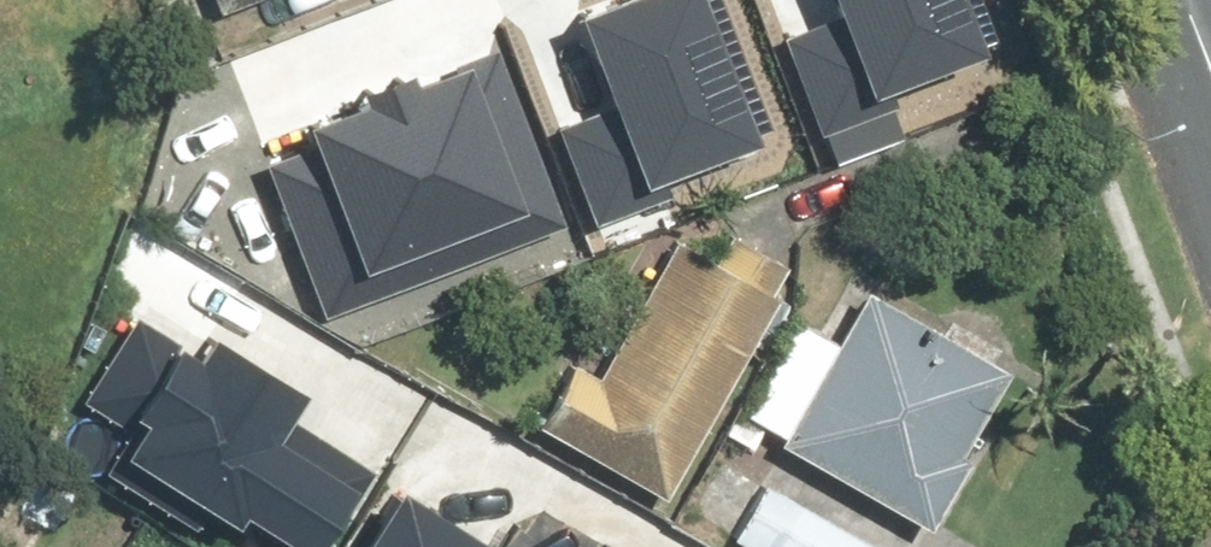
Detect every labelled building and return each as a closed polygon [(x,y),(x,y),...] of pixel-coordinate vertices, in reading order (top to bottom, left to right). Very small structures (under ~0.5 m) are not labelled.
[(203,20),(259,0),(196,0),(203,20)] [(597,230),(673,201),(663,177),(766,137),(713,0),(628,0),(583,17),(617,105),(558,128),(597,230)] [(781,50),(824,154),(911,119),(902,97),(992,60),(967,0),(823,0),(835,28),(781,50)] [(313,157),(278,170),(331,316),(564,231),(503,64),(306,137),(313,157)] [(562,363),(524,432),(651,503),(778,275),(718,242),(703,268),(665,247),(591,379),(562,363)] [(75,413),(287,546),(308,546),(364,459),(274,402),(300,360),(164,273),(75,413)] [(851,294),(764,447),(914,531),(1000,379),(851,294)] [(334,546),(486,546),(495,530),(376,468),(334,546)] [(721,541),(731,546),(872,546),(754,481),(721,541)] [(618,517),(601,546),(672,546),(618,517)]
